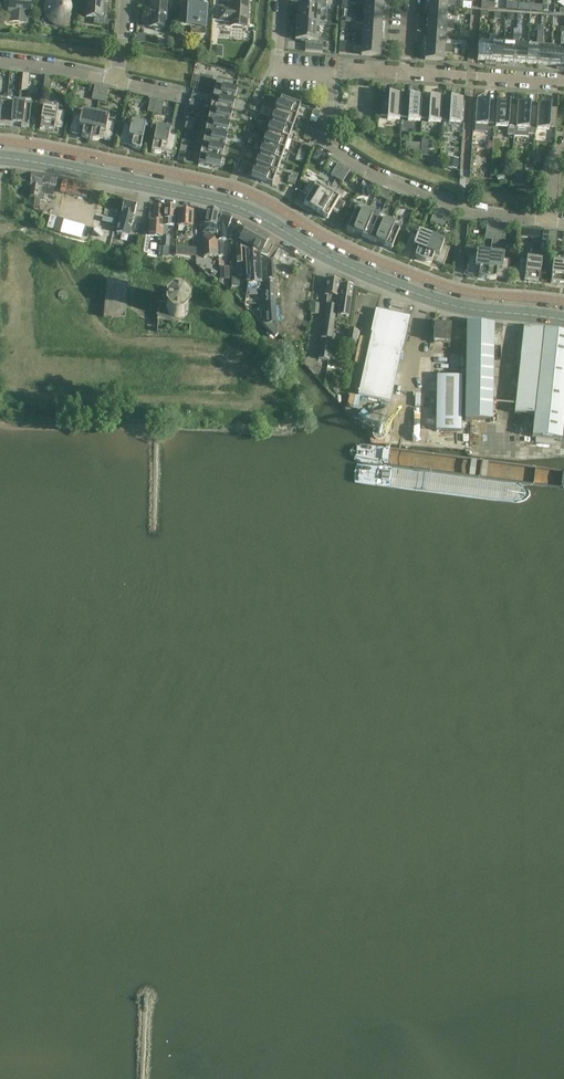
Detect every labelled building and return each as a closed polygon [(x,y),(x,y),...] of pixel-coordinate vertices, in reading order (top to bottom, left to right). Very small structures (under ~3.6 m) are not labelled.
[(9,0),(7,2),(7,5),(9,7),(8,12),(11,12),(10,15),(10,23),(28,24),(29,13),(30,13),(31,0),(9,0)] [(70,0),(62,0),(62,3),(54,0),(47,0),(46,4),(45,8),(45,13),(47,16),(41,19),(41,20),(47,17),(49,20),(52,23),(56,25),(60,26),(68,26),(70,0)] [(86,17),(95,18),(94,24),(108,25),(109,10),(102,9),(103,0),(87,0),(86,17)] [(296,23),(319,24),(320,10),(326,10),(326,0),(309,0),(308,6),(298,5),(296,23)] [(365,0),(365,8),(383,9),(384,0),(364,0),(365,0)] [(456,7),(456,2),(429,0),(428,12),(447,13),(448,6),(456,7)] [(144,8),(142,22),(150,23),(149,27),(154,27),(154,29),(155,31),(160,31),(162,29),(162,28),(166,28),(168,3),(161,3),(161,5),(154,4),(155,2),(151,2),(151,8),(144,8)] [(219,21),(231,22),(230,26),(247,27),(249,3),(232,2),(231,11),(228,11),(228,9),(220,8),(219,21)] [(200,4),(189,4),(189,7),(182,6),(180,26),(190,27),(190,29),(191,31),(192,32),(193,34),(195,35),(197,35),(205,35),(207,8),(200,7),(200,4)] [(383,9),(365,8),(364,15),(356,15),(356,19),(382,21),(383,9)] [(428,12),(427,24),(454,26),(455,21),(447,21),(447,13),(428,12)] [(382,21),(356,19),(355,23),(363,24),(363,31),(382,33),(382,21)] [(319,24),(296,23),(295,40),(306,41),(305,52),(323,53),(324,40),(318,38),(319,24)] [(427,24),(427,36),(445,37),(446,30),(454,30),(454,26),(427,24)] [(382,33),(363,31),(362,39),(354,38),(354,43),(381,45),(382,33)] [(502,62),(504,43),(495,42),(495,35),(489,35),(489,42),(492,42),(490,65),(496,65),(496,62),(502,62)] [(445,45),(445,37),(427,36),(426,48),(453,50),(453,45),(445,45)] [(516,43),(519,44),(519,37),(513,37),(513,43),(504,43),(502,62),(514,63),(516,43)] [(540,45),(542,45),(543,39),(537,38),(537,45),(527,44),(526,64),(538,65),(540,45)] [(561,40),(560,46),(551,46),(550,66),(557,66),(556,69),(562,70),(563,47),(563,40),(561,40)] [(485,64),(490,65),(492,42),(489,42),(479,41),(478,61),(485,61),(485,64)] [(381,45),(354,43),(354,47),(362,48),(361,56),(380,57),(381,45)] [(526,64),(527,44),(519,44),(516,43),(514,63),(526,64)] [(550,66),(551,46),(542,45),(540,45),(538,65),(550,66)] [(452,54),(453,50),(426,48),(425,60),(444,61),(444,54),(452,54)] [(50,92),(52,78),(45,77),(43,91),(50,92)] [(216,81),(214,93),(234,98),(237,85),(216,81)] [(99,101),(102,88),(95,86),(92,100),(99,101)] [(102,88),(99,101),(105,103),(108,89),(102,88)] [(232,109),(234,98),(214,93),(211,105),(232,109)] [(400,118),(401,118),(403,98),(401,98),(401,95),(389,95),(389,97),(382,97),(380,116),(387,117),(387,119),(400,120),(400,118)] [(409,99),(403,98),(401,118),(408,118),(407,121),(420,122),(420,119),(422,119),(423,100),(422,100),(422,97),(409,96),(409,99)] [(430,100),(423,100),(422,119),(428,120),(428,122),(441,123),(441,120),(442,121),(444,101),(442,101),(442,98),(430,97),(430,100)] [(19,99),(7,98),(5,126),(12,127),(13,126),(17,126),(19,99)] [(154,114),(157,100),(151,98),(148,112),(154,114)] [(31,100),(19,99),(17,126),(21,126),(21,128),(29,129),(31,106),(31,100)] [(281,99),(277,110),(296,118),(301,106),(281,99)] [(450,101),(444,101),(442,121),(449,121),(449,124),(461,125),(461,122),(463,122),(465,102),(463,102),(463,100),(450,99),(450,101)] [(164,101),(157,100),(154,114),(161,115),(164,101)] [(475,103),(473,123),(475,123),(475,125),(474,132),(487,133),(487,126),(488,124),(494,124),(495,105),(489,104),(489,102),(477,101),(476,103),(475,103)] [(495,105),(494,124),(496,124),(495,127),(508,128),(508,136),(514,136),(516,106),(509,106),(510,103),(497,102),(497,105),(495,105)] [(55,128),(62,129),(65,115),(58,113),(58,111),(59,105),(45,103),(44,108),(43,111),(41,124),(40,130),(54,132),(55,128)] [(514,136),(514,137),(528,138),(528,135),(535,135),(535,127),(537,107),(530,107),(530,104),(518,103),(517,106),(516,106),(514,136)] [(229,121),(232,109),(211,105),(209,116),(229,121)] [(538,108),(537,107),(535,127),(537,127),(536,130),(549,131),(549,128),(556,128),(557,109),(551,108),(551,106),(538,105),(538,108)] [(90,140),(96,113),(83,110),(82,116),(81,116),(81,118),(74,117),(70,133),(82,136),(82,137),(84,138),(90,140)] [(292,129),(296,118),(277,110),(273,122),(292,129)] [(109,116),(96,113),(90,140),(91,141),(98,141),(99,141),(100,140),(111,142),(115,126),(108,124),(108,121),(109,116)] [(227,133),(229,121),(209,116),(206,128),(227,133)] [(132,126),(131,126),(131,129),(124,127),(120,144),(132,147),(131,148),(134,149),(140,151),(145,129),(146,124),(133,121),(132,126)] [(288,140),(292,129),(273,122),(269,133),(288,140)] [(156,132),(151,154),(158,154),(161,154),(161,153),(173,156),(176,139),(169,137),(170,135),(171,129),(158,126),(156,132)] [(224,144),(227,133),(206,128),(204,140),(224,144)] [(284,151),(288,140),(269,133),(265,144),(284,151)] [(222,156),(224,144),(204,140),(201,151),(222,156)] [(280,163),(284,151),(265,144),(260,155),(280,163)] [(219,168),(222,156),(201,151),(198,163),(219,168)] [(280,163),(260,155),(256,167),(276,174),(280,163)] [(336,179),(344,167),(338,164),(331,176),(336,179)] [(276,174),(256,167),(252,178),(272,185),(276,174)] [(344,167),(336,179),(342,183),(350,171),(344,167)] [(13,182),(30,184),(32,174),(14,172),(14,173),(9,172),(8,181),(13,181),(13,182)] [(32,174),(30,184),(30,187),(32,188),(30,198),(35,198),(34,210),(44,211),(47,202),(44,201),(37,201),(38,189),(43,189),(44,175),(32,174)] [(57,177),(44,175),(43,189),(38,189),(37,201),(44,201),(44,196),(53,197),(55,187),(56,187),(57,177)] [(309,209),(315,213),(330,189),(319,182),(316,187),(315,187),(309,183),(303,193),(309,197),(304,205),(309,208),(309,209)] [(330,189),(315,213),(322,217),(322,216),(327,220),(332,212),(338,216),(345,206),(338,202),(339,201),(338,201),(341,196),(330,189)] [(124,202),(117,233),(129,236),(137,205),(124,202)] [(150,221),(149,237),(159,237),(159,241),(162,241),(163,217),(164,206),(155,205),(154,205),(153,221),(150,221)] [(359,234),(369,210),(358,205),(356,210),(347,231),(354,234),(355,233),(359,234)] [(165,217),(163,217),(162,241),(163,241),(162,256),(168,257),(169,237),(168,237),(168,226),(174,227),(175,206),(165,206),(165,217)] [(437,225),(442,212),(435,209),(430,222),(437,225)] [(204,226),(202,234),(205,234),(205,237),(218,237),(217,229),(216,228),(219,213),(212,211),(207,210),(206,214),(204,226)] [(369,210),(359,234),(363,236),(362,237),(369,240),(380,215),(369,210)] [(193,212),(178,211),(177,228),(185,228),(185,236),(191,237),(192,229),(193,212)] [(448,214),(442,212),(437,225),(443,227),(448,214)] [(222,214),(217,227),(217,229),(218,237),(218,255),(218,256),(219,256),(224,256),(224,248),(223,248),(223,241),(227,241),(226,229),(228,230),(230,223),(232,218),(222,214)] [(380,244),(391,220),(380,215),(369,240),(376,243),(376,242),(380,244)] [(402,225),(391,220),(380,244),(385,246),(384,247),(391,250),(400,230),(402,225)] [(492,240),(493,226),(487,226),(485,240),(492,240)] [(500,227),(493,226),(492,240),(499,241),(500,227)] [(239,234),(240,236),(242,237),(240,240),(262,252),(269,239),(247,227),(245,230),(244,229),(241,230),(239,234)] [(542,244),(549,245),(550,231),(543,230),(542,244)] [(420,261),(423,262),(432,236),(420,231),(418,238),(417,238),(416,240),(409,237),(404,252),(415,256),(415,258),(420,261)] [(550,231),(549,245),(556,246),(557,232),(550,231)] [(445,241),(432,236),(423,262),(427,263),(431,264),(432,263),(443,267),(449,251),(442,248),(443,246),(445,241)] [(205,237),(203,237),(204,256),(218,255),(218,237),(205,237)] [(245,247),(236,247),(238,277),(247,276),(245,249),(245,247)] [(260,253),(245,249),(247,276),(247,284),(261,283),(260,253)] [(485,280),(487,280),(490,252),(477,251),(476,256),(476,259),(468,258),(466,275),(478,276),(478,277),(485,280)] [(490,252),(487,280),(492,280),(496,280),(496,278),(508,280),(510,263),(503,262),(503,259),(504,254),(490,252)] [(541,269),(540,269),(541,262),(540,262),(541,256),(528,255),(527,260),(526,260),(526,263),(519,262),(517,276),(525,277),(524,282),(538,283),(539,277),(540,277),(541,269)] [(551,279),(551,280),(551,285),(563,286),(563,258),(554,257),(554,260),(554,262),(553,268),(552,270),(551,279)] [(340,281),(328,279),(325,295),(328,296),(318,360),(329,361),(340,281)] [(106,280),(103,318),(125,319),(128,282),(106,280)] [(266,321),(263,324),(275,337),(277,335),(275,303),(276,303),(275,280),(274,280),(264,281),(265,304),(266,321)] [(339,304),(337,317),(344,318),(348,318),(353,286),(342,285),(339,304)] [(186,292),(170,291),(169,299),(165,303),(164,317),(157,317),(156,323),(171,324),(171,321),(181,322),(189,315),(189,305),(185,300),(186,292)] [(312,304),(311,315),(318,315),(319,304),(312,304)] [(409,318),(377,311),(358,396),(391,403),(409,318)] [(465,406),(464,421),(492,422),(494,333),(502,334),(503,325),(467,322),(465,385),(466,385),(466,406),(465,406)] [(450,343),(451,325),(434,324),(433,342),(450,343)] [(524,328),(515,414),(534,417),(532,438),(561,441),(563,415),(563,334),(555,332),(544,329),(524,328)] [(359,331),(349,329),(347,342),(356,344),(359,331)] [(461,431),(462,376),(437,376),(435,431),(461,431)]
